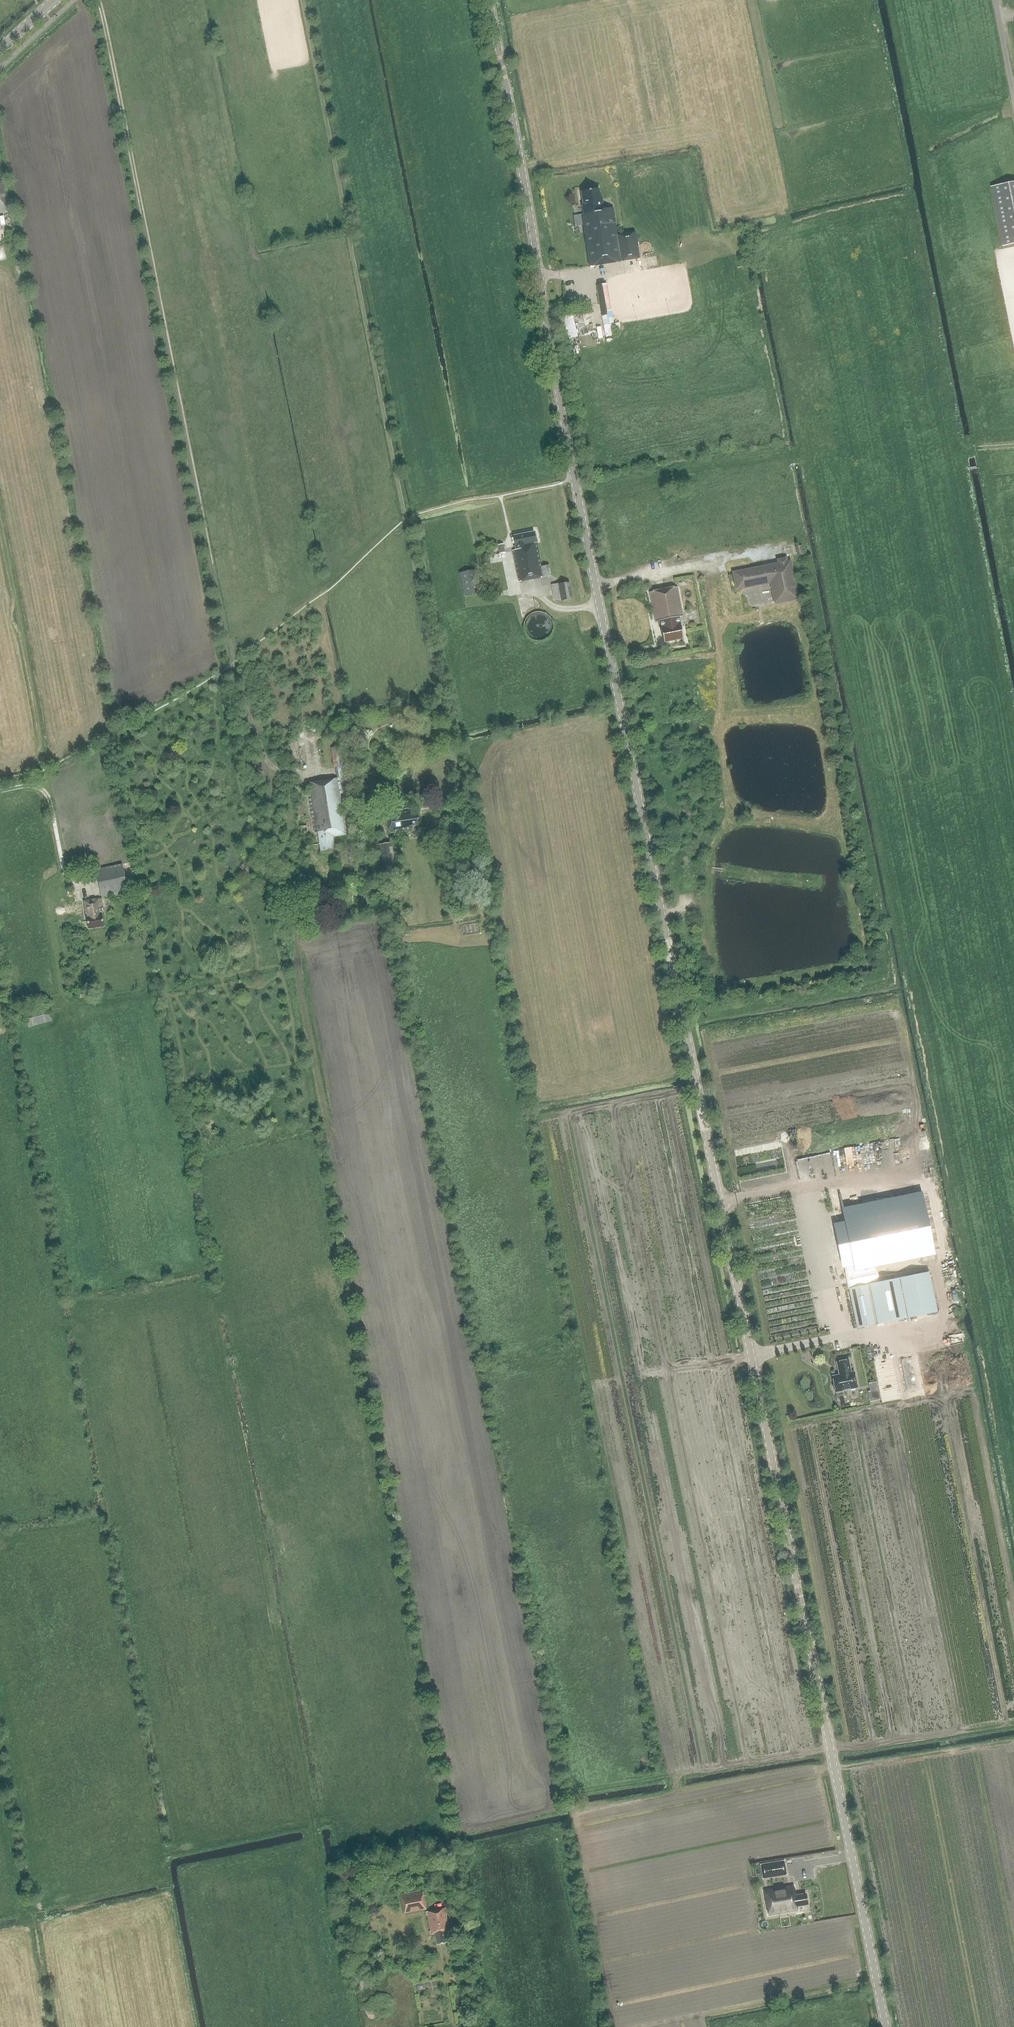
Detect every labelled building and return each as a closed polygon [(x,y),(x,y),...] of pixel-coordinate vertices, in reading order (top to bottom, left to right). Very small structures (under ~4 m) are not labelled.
[(1013,244),(1013,182),(991,187),(1003,246),(1013,244)] [(590,266),(639,258),(635,233),(617,236),(613,208),(603,209),(601,197),(600,197),(598,189),(581,191),(583,204),(582,204),(584,216),(582,216),(590,266)] [(596,285),(603,325),(614,323),(607,283),(596,285)] [(519,581),(550,575),(548,565),(541,566),(536,543),(534,532),(513,536),(515,550),(513,550),(519,581)] [(790,562),(733,573),(737,589),(771,582),(773,596),(796,592),(790,562)] [(459,573),(464,596),(481,593),(476,569),(459,573)] [(551,584),(554,601),(572,598),(569,581),(551,584)] [(663,642),(683,639),(679,617),(683,616),(677,587),(649,592),(655,622),(659,621),(663,642)] [(552,631),(553,626),(552,621),(549,616),(545,613),(541,611),(536,611),(531,613),(527,616),(524,621),(524,626),(524,631),(527,635),(531,639),(536,640),(541,640),(545,639),(549,635),(552,631)] [(344,799),(357,797),(348,745),(331,748),(334,768),(335,768),(337,778),(307,783),(315,832),(317,832),(321,853),(335,851),(332,837),(346,834),(340,794),(344,793),(344,799)] [(401,798),(402,809),(413,808),(411,796),(401,798)] [(411,826),(419,824),(417,813),(408,814),(408,812),(385,815),(388,832),(411,828),(411,826)] [(382,869),(395,867),(391,843),(378,845),(382,869)] [(125,891),(128,890),(122,864),(95,870),(101,896),(113,893),(114,899),(126,896),(125,891)] [(88,928),(104,926),(102,912),(103,912),(101,899),(84,901),(86,916),(88,928)] [(882,1199),(878,1182),(829,1192),(833,1210),(882,1199)] [(884,1218),(882,1204),(834,1210),(836,1225),(884,1218)] [(847,1274),(894,1265),(885,1218),(838,1227),(841,1243),(847,1274)] [(937,1312),(929,1272),(848,1288),(856,1329),(937,1312)] [(857,1388),(854,1372),(851,1373),(848,1360),(836,1362),(839,1375),(832,1376),(834,1384),(832,1386),(833,1389),(835,1390),(835,1392),(857,1388)] [(872,1403),(881,1401),(878,1384),(870,1385),(872,1394),(870,1395),(872,1403)] [(783,1860),(767,1863),(770,1876),(786,1874),(783,1860)] [(806,1861),(791,1865),(793,1876),(808,1873),(806,1861)] [(807,1904),(806,1893),(795,1895),(793,1886),(765,1891),(768,1915),(797,1910),(796,1906),(807,1904)] [(404,1913),(426,1909),(422,1891),(400,1895),(404,1913)] [(446,1942),(446,1939),(444,1931),(449,1930),(445,1909),(426,1912),(426,1915),(427,1915),(430,1931),(430,1934),(435,1933),(437,1944),(446,1942)]
